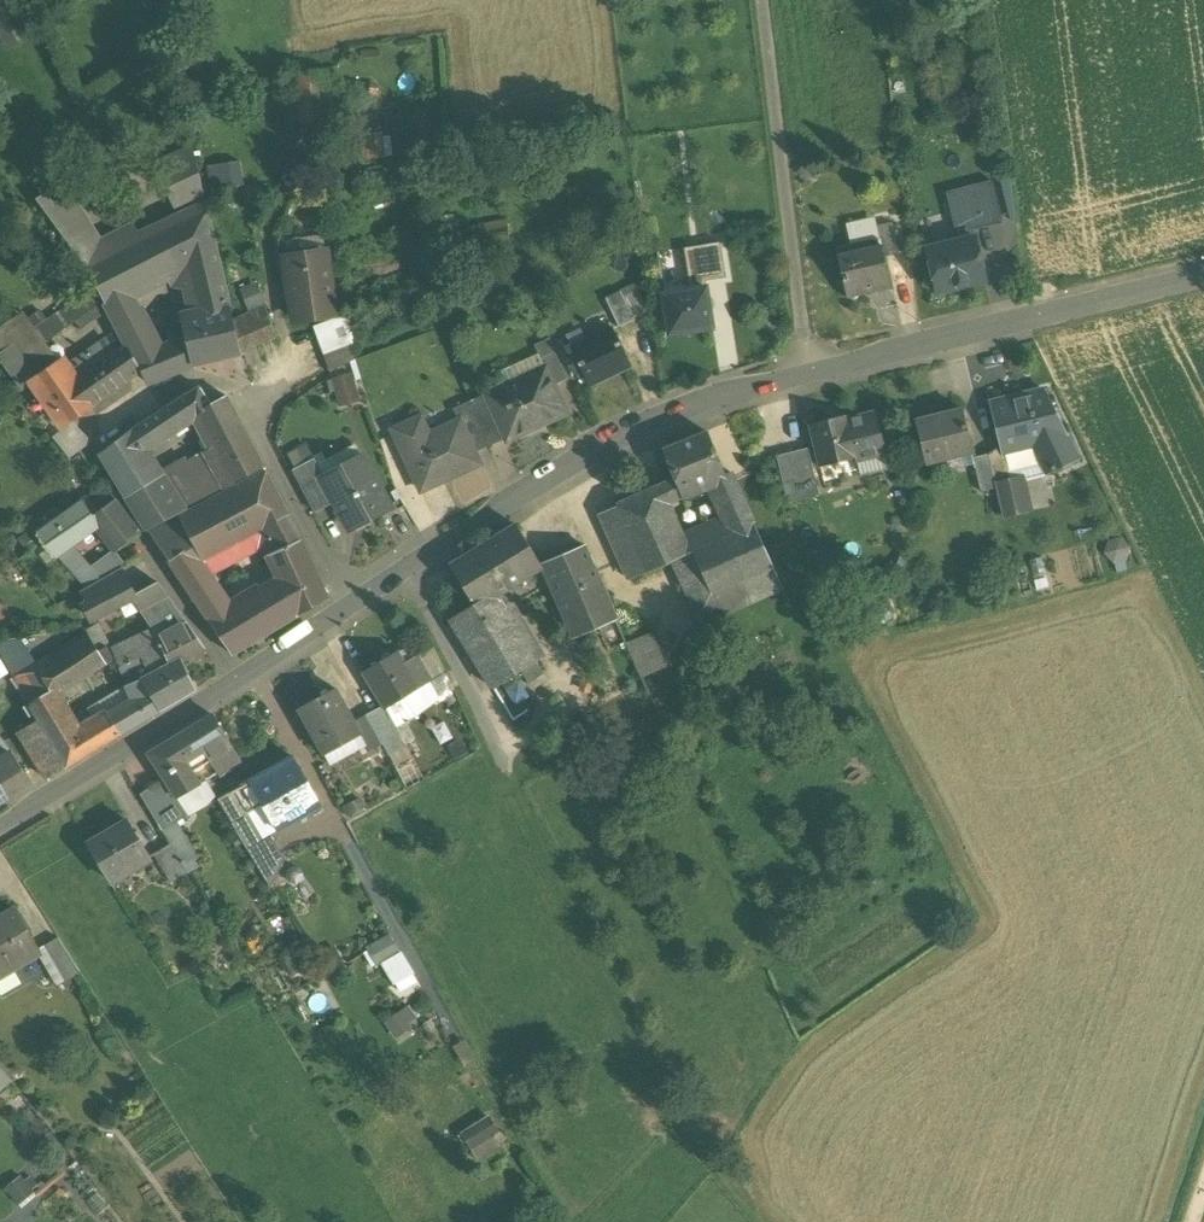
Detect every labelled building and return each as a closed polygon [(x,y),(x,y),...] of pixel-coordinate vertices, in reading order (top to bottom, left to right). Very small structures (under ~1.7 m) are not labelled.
[(5,48),(28,34),(8,0),(0,0),(0,40),(5,48)] [(362,131),(364,157),(382,156),(380,130),(362,131)] [(211,194),(242,192),(240,159),(209,162),(211,194)] [(990,183),(947,194),(957,234),(971,230),(1000,223),(990,183)] [(200,188),(136,218),(130,232),(139,244),(157,236),(206,212),(200,188)] [(947,194),(915,202),(926,249),(972,239),(971,230),(957,234),(947,194)] [(206,212),(157,236),(171,271),(173,283),(175,284),(193,288),(198,306),(216,302),(227,300),(206,212)] [(899,253),(892,223),(876,227),(880,245),(883,257),(899,253)] [(130,232),(80,257),(94,281),(96,280),(106,304),(123,296),(171,271),(157,236),(139,244),(130,232)] [(322,235),(284,241),(286,257),(325,252),(322,235)] [(972,239),(926,249),(936,292),(982,281),(972,239)] [(684,249),(691,290),(706,287),(705,280),(725,277),(719,243),(684,249)] [(880,245),(837,255),(847,297),(890,287),(883,257),(880,245)] [(325,252),(286,257),(295,319),(333,314),(325,252)] [(193,288),(175,284),(175,289),(182,319),(218,310),(216,302),(198,306),(193,288)] [(691,290),(663,294),(670,335),(712,328),(706,287),(691,290)] [(620,291),(605,298),(619,327),(634,319),(620,291)] [(106,304),(104,305),(116,326),(133,316),(132,315),(123,296),(106,304)] [(229,307),(227,300),(216,302),(218,310),(229,307)] [(218,310),(182,319),(194,366),(241,355),(229,307),(218,310)] [(163,348),(141,312),(132,315),(133,316),(116,326),(127,345),(135,360),(163,348)] [(348,314),(313,327),(324,355),(352,345),(348,314)] [(611,331),(573,348),(573,346),(571,347),(589,387),(591,386),(590,384),(627,367),(628,369),(630,368),(612,328),(610,329),(611,331)] [(109,343),(75,368),(80,376),(116,352),(109,343)] [(15,344),(0,354),(0,356),(23,388),(29,384),(28,383),(37,376),(15,344)] [(116,352),(80,376),(82,379),(74,384),(91,408),(142,372),(135,360),(127,345),(116,352)] [(324,355),(323,355),(330,373),(354,360),(352,345),(324,355)] [(568,380),(555,353),(541,359),(545,368),(546,368),(554,387),(568,380)] [(74,384),(58,361),(37,376),(28,383),(29,384),(60,429),(91,408),(74,384)] [(325,378),(338,406),(361,395),(347,367),(325,378)] [(545,368),(486,395),(506,439),(507,442),(567,415),(554,387),(546,368),(545,368)] [(199,386),(131,429),(144,450),(197,416),(196,414),(211,405),(199,386)] [(1076,459),(1044,392),(1024,397),(1024,399),(1014,401),(1013,396),(989,402),(1000,446),(1034,438),(1046,462),(1051,471),(1076,459)] [(506,439),(486,395),(470,402),(490,446),(506,439)] [(211,405),(196,414),(197,416),(206,433),(237,416),(226,396),(211,405)] [(490,446),(470,402),(454,410),(459,422),(460,421),(475,453),(490,446)] [(945,414),(915,421),(925,464),(945,459),(946,459),(944,451),(969,445),(960,409),(945,412),(945,414)] [(876,413),(848,419),(857,458),(854,458),(855,462),(868,460),(886,455),(876,413)] [(847,415),(809,424),(819,466),(854,458),(857,458),(848,419),(847,415)] [(237,416),(206,433),(214,447),(234,483),(263,467),(237,416)] [(459,422),(424,438),(415,420),(393,430),(422,491),(444,481),(442,478),(479,461),(475,453),(460,421),(459,422)] [(144,450),(131,429),(100,453),(146,530),(182,511),(159,473),(144,450)] [(706,431),(663,449),(676,480),(682,494),(711,482),(724,477),(723,474),(706,431)] [(1034,438),(1000,446),(1001,453),(1004,453),(1008,471),(1046,462),(1034,438)] [(292,463),(311,451),(304,441),(285,453),(292,463)] [(969,445),(944,451),(946,459),(945,459),(948,469),(973,463),(972,458),(970,452),(969,445)] [(202,452),(186,461),(185,459),(159,473),(182,511),(183,511),(183,512),(234,485),(234,483),(214,447),(202,454),(202,452)] [(807,448),(777,456),(783,483),(808,477),(814,476),(807,448)] [(1008,471),(1004,453),(1001,453),(988,456),(995,487),(998,498),(1014,495),(1008,471)] [(886,455),(868,460),(869,467),(872,476),(895,471),(891,454),(886,455)] [(987,454),(972,458),(973,463),(980,491),(995,487),(988,456),(987,454)] [(91,467),(81,455),(60,470),(70,483),(91,467)] [(315,459),(294,470),(315,512),(336,501),(325,481),(326,480),(315,459)] [(326,480),(325,481),(336,501),(350,528),(389,508),(364,460),(326,480)] [(868,460),(855,462),(857,469),(869,467),(868,460)] [(183,512),(179,515),(195,544),(202,558),(251,533),(288,514),(264,469),(234,485),(183,512)] [(753,522),(729,471),(723,474),(724,477),(711,482),(733,531),(753,522)] [(808,477),(783,483),(788,502),(812,496),(808,477)] [(676,480),(616,506),(646,573),(675,560),(688,555),(664,502),(682,494),(676,480)] [(1014,495),(998,498),(1002,513),(1017,510),(1014,495)] [(138,534),(115,503),(100,513),(94,517),(92,518),(98,526),(116,550),(138,534)] [(100,513),(94,505),(88,509),(94,517),(100,513)] [(616,506),(600,514),(630,580),(646,573),(616,506)] [(87,507),(66,521),(78,540),(98,526),(92,518),(94,517),(88,509),(87,507)] [(288,514),(251,533),(257,548),(266,550),(268,554),(300,539),(288,514)] [(179,515),(148,531),(169,560),(195,544),(179,515)] [(733,531),(691,550),(693,553),(711,594),(773,566),(753,522),(733,531)] [(517,526),(450,567),(473,604),(475,607),(492,596),(542,566),(517,526)] [(51,539),(47,542),(48,544),(58,555),(71,546),(74,543),(63,528),(51,539)] [(51,539),(47,534),(42,539),(46,545),(48,544),(47,542),(51,539)] [(268,554),(267,555),(277,577),(297,618),(329,600),(300,539),(268,554)] [(233,604),(229,607),(202,566),(202,558),(195,544),(169,560),(232,656),(281,627),(259,588),(238,601),(233,604)] [(99,578),(71,546),(58,555),(86,586),(99,578)] [(584,546),(543,564),(575,639),(616,621),(584,546)] [(688,555),(675,560),(693,602),(711,594),(693,553),(688,555)] [(711,594),(693,602),(703,623),(782,588),(773,566),(711,594)] [(120,569),(83,590),(89,603),(85,605),(92,619),(134,597),(120,569)] [(277,577),(259,588),(281,627),(297,618),(277,577)] [(157,582),(145,589),(153,604),(167,596),(157,582)] [(502,611),(492,596),(475,607),(473,604),(451,618),(496,690),(523,673),(539,663),(540,662),(507,608),(502,611)] [(161,624),(113,647),(120,667),(128,664),(133,671),(146,666),(150,675),(181,659),(182,661),(204,647),(186,622),(165,633),(161,624)] [(108,646),(97,625),(86,631),(98,652),(107,647),(108,646)] [(36,663),(35,664),(43,677),(51,692),(51,693),(54,692),(104,660),(98,652),(86,631),(36,663)] [(652,633),(626,644),(633,658),(658,647),(652,633)] [(0,645),(0,687),(15,679),(14,677),(35,664),(36,663),(21,639),(0,645)] [(107,647),(98,652),(104,660),(111,655),(107,647)] [(658,647),(633,658),(640,676),(665,665),(658,647)] [(396,652),(363,671),(383,706),(385,709),(432,681),(416,655),(403,663),(396,652)] [(182,661),(181,659),(150,675),(142,679),(151,693),(162,710),(196,690),(182,661)] [(539,663),(523,673),(529,682),(545,672),(539,663)] [(35,664),(14,677),(15,679),(22,689),(43,677),(35,664)] [(22,689),(22,690),(29,703),(51,692),(43,677),(22,689)] [(151,693),(142,679),(127,686),(135,703),(151,693)] [(335,689),(300,708),(325,754),(358,736),(360,735),(353,723),(335,689)] [(77,735),(54,692),(51,693),(51,692),(29,703),(39,720),(66,766),(123,732),(114,714),(77,735)] [(135,703),(114,714),(123,732),(162,710),(151,693),(135,703)] [(385,709),(383,706),(367,715),(382,743),(389,756),(405,747),(385,709)] [(382,743),(367,715),(353,723),(360,735),(358,736),(366,751),(382,743)] [(211,716),(149,754),(165,780),(177,799),(199,785),(193,774),(213,760),(212,759),(231,747),(211,716)] [(66,766),(39,720),(18,733),(45,779),(66,766)] [(0,763),(0,784),(9,798),(10,800),(33,786),(13,755),(0,763)] [(294,759),(251,783),(264,807),(277,831),(320,807),(294,759)] [(165,780),(140,796),(158,825),(172,816),(184,809),(177,799),(165,780)] [(251,783),(232,793),(245,817),(247,816),(264,807),(251,783)] [(9,798),(0,784),(0,803),(9,798)] [(245,817),(232,793),(218,802),(232,825),(245,817)] [(197,860),(172,816),(158,825),(170,845),(187,873),(197,869),(193,861),(197,860)] [(245,817),(232,825),(246,847),(261,839),(247,816),(245,817)] [(127,822),(88,845),(110,881),(149,858),(127,822)] [(261,839),(246,847),(270,885),(282,860),(272,844),(278,834),(277,831),(261,839)] [(170,845),(153,855),(170,883),(187,873),(170,845)] [(0,918),(0,981),(16,971),(13,965),(39,950),(15,909),(0,918)] [(392,992),(415,979),(388,931),(365,943),(392,992)] [(79,972),(58,938),(45,946),(64,981),(79,972)] [(395,1032),(417,1020),(408,1004),(386,1016),(395,1032)] [(0,1068),(0,1088),(10,1080),(0,1068)] [(469,1133),(481,1152),(501,1141),(490,1121),(469,1133)] [(16,1202),(30,1188),(16,1173),(1,1187),(16,1202)]
